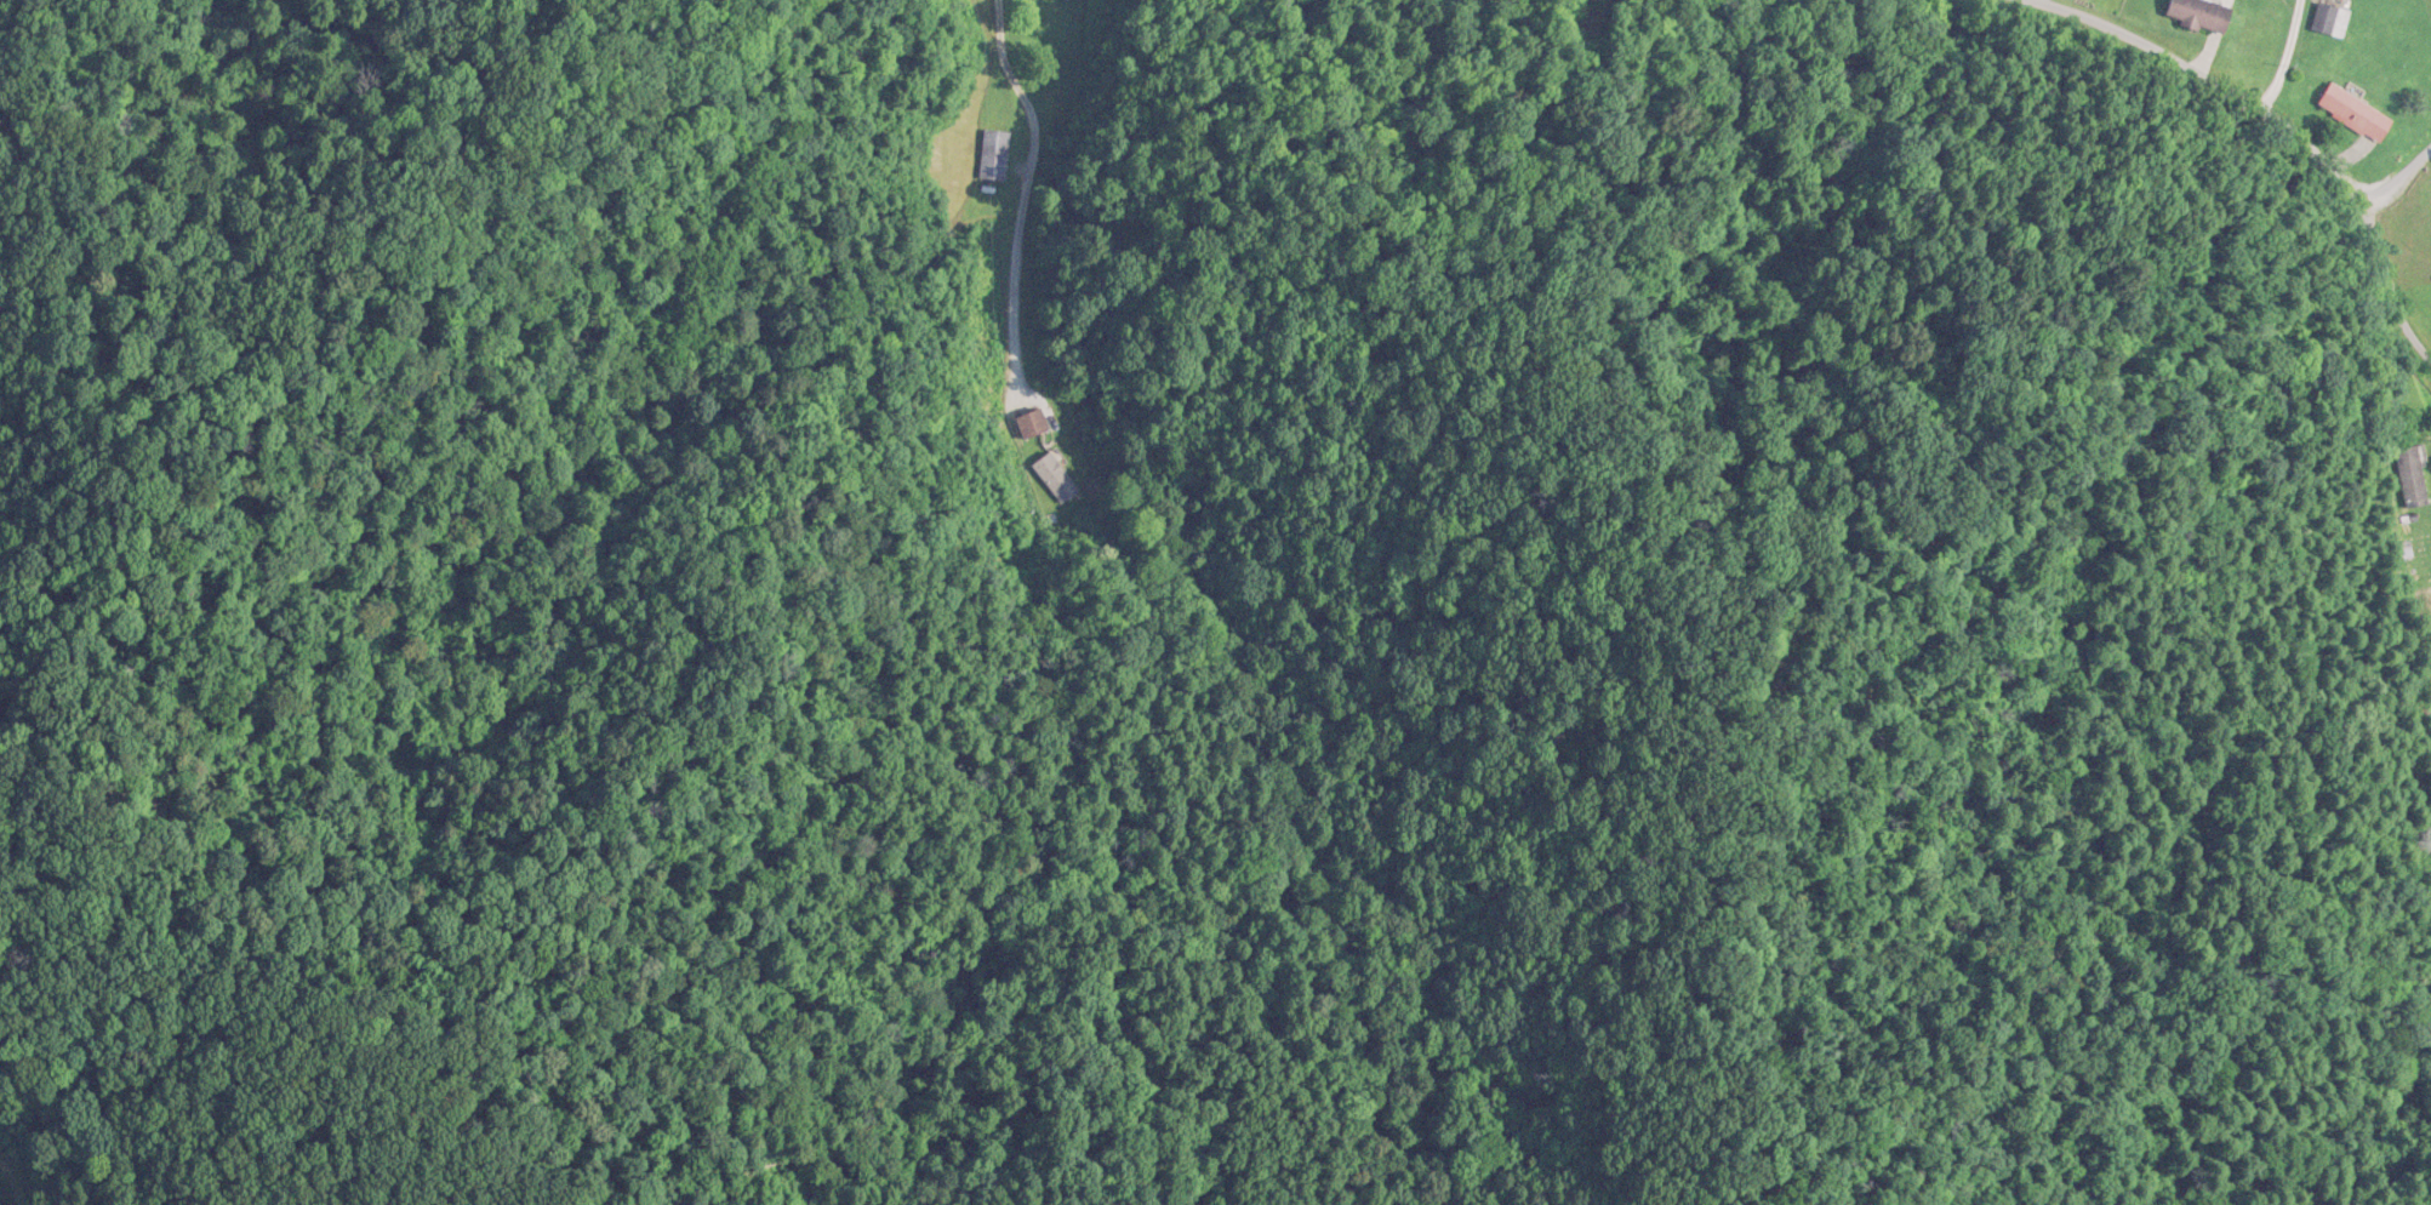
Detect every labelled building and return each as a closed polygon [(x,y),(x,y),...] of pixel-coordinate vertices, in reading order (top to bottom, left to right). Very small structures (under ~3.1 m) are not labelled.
[(2347,9),(2316,9),(2316,36),(2347,36),(2347,9)]
